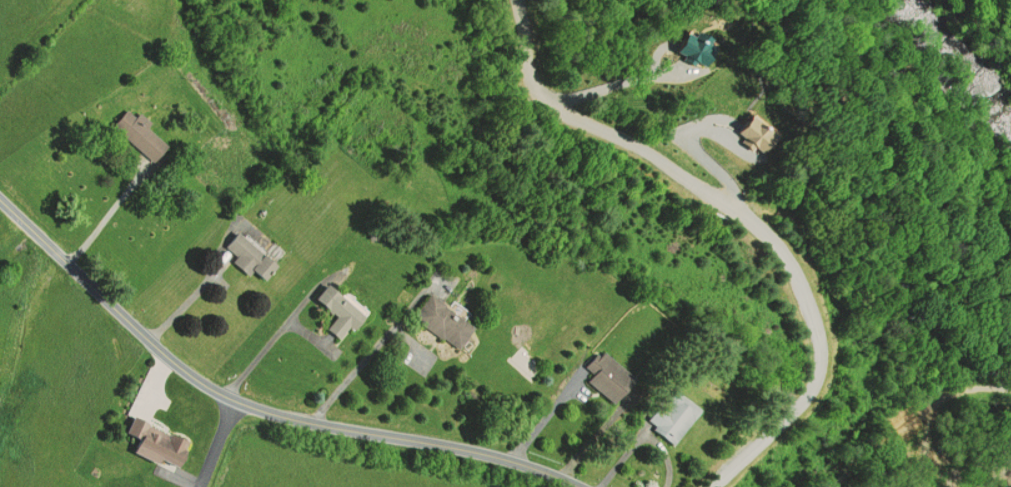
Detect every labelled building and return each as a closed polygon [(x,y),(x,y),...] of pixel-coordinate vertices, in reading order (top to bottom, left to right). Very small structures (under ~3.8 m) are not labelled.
[(111,122),(150,160),(164,145),(125,108),(111,122)] [(223,243),(240,255),(233,264),(258,282),(274,260),(233,229),(223,243)] [(324,280),(311,298),(337,316),(327,330),(338,338),(347,325),(354,330),(367,311),(324,280)] [(414,318),(460,348),(475,326),(429,295),(414,318)] [(585,379),(612,401),(634,374),(598,344),(583,362),(592,371),(585,379)] [(699,407),(672,444),(652,429),(655,424),(648,419),(659,403),(666,408),(669,404),(662,399),(670,386),(699,407)] [(130,412),(191,439),(179,466),(158,456),(156,462),(130,450),(135,440),(120,433),(130,412)]
